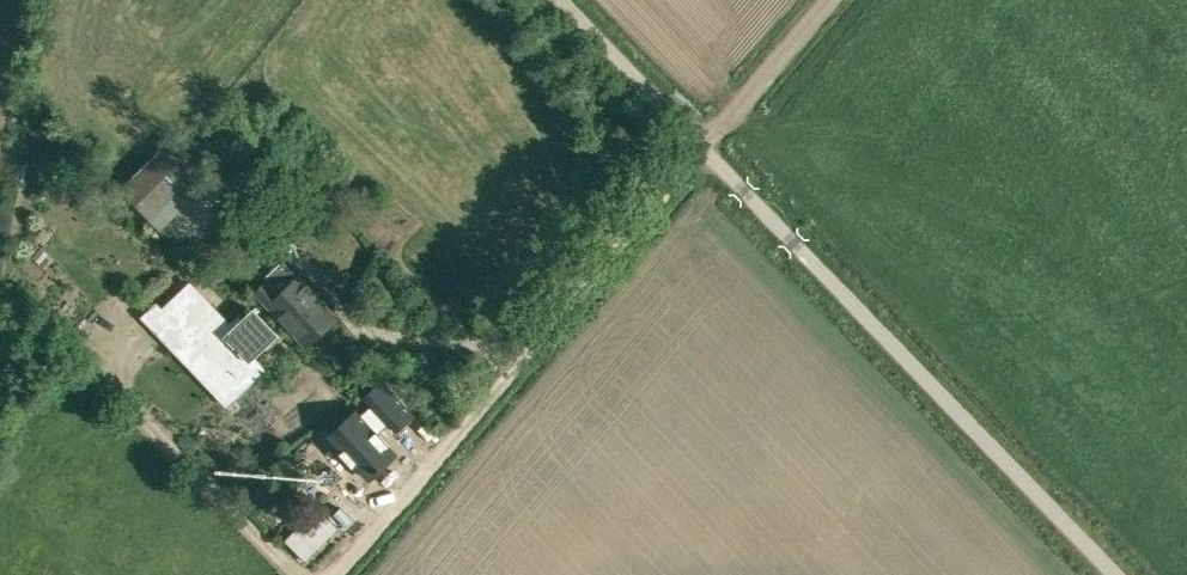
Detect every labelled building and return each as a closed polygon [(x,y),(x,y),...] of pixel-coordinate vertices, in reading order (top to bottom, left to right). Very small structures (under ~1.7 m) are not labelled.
[(160,154),(122,191),(159,228),(196,191),(160,154)] [(36,203),(54,186),(48,178),(27,197),(36,203)] [(297,273),(278,294),(266,281),(253,292),(305,347),(339,317),(297,273)] [(189,283),(154,317),(195,360),(211,344),(249,384),(256,377),(252,372),(256,368),(250,361),(278,335),(254,310),(234,329),(189,283)] [(356,412),(328,437),(341,451),(339,453),(340,455),(341,454),(351,466),(352,468),(355,466),(359,471),(360,471),(367,479),(376,471),(378,474),(382,471),(379,468),(383,464),(384,465),(394,455),(396,453),(390,447),(378,434),(379,433),(379,432),(385,427),(389,423),(394,429),(395,430),(400,425),(404,421),(404,422),(411,415),(413,414),(408,408),(383,382),(382,383),(365,398),(371,405),(361,414),(360,415),(358,413),(358,412),(357,411),(356,412)] [(317,507),(285,539),(305,559),(337,527),(317,507)]
